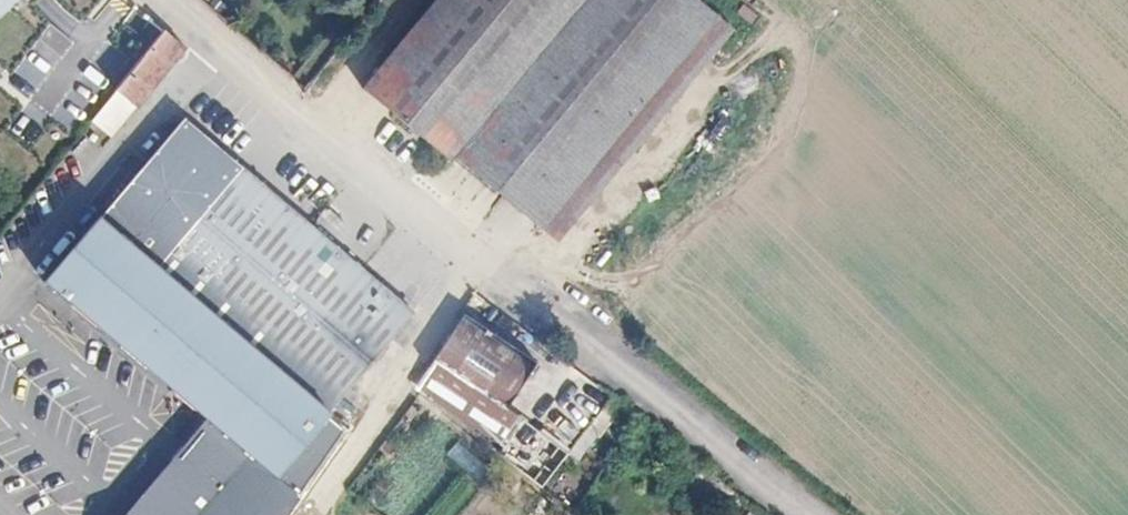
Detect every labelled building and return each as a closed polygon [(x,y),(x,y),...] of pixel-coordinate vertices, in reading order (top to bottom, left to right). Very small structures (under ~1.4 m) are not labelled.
[(366,82),(455,154),(459,149),(582,0),(433,0),(366,82)] [(674,72),(584,0),(582,0),(459,149),(550,221),(674,72)] [(726,8),(716,0),(584,0),(674,72),(726,8)] [(744,22),(726,8),(674,72),(550,221),(569,236),(744,22)] [(113,70),(121,77),(163,26),(144,11),(116,45),(127,54),(113,70)] [(0,33),(0,44),(22,62),(46,35),(19,12),(0,33)] [(185,43),(163,26),(121,77),(115,85),(137,102),(185,43)] [(137,102),(115,85),(90,116),(113,132),(137,102)] [(101,214),(334,404),(417,305),(184,112),(101,214)] [(101,214),(49,278),(55,283),(76,300),(212,412),(281,469),(305,490),(351,425),(331,408),(334,404),(101,214)] [(427,382),(490,429),(509,404),(539,361),(469,309),(435,356),(442,361),(427,382)] [(526,416),(509,404),(490,429),(507,442),(526,416)] [(305,490),(281,469),(212,412),(124,514),(288,514),(305,490)] [(473,477),(484,467),(458,441),(447,452),(473,477)]
